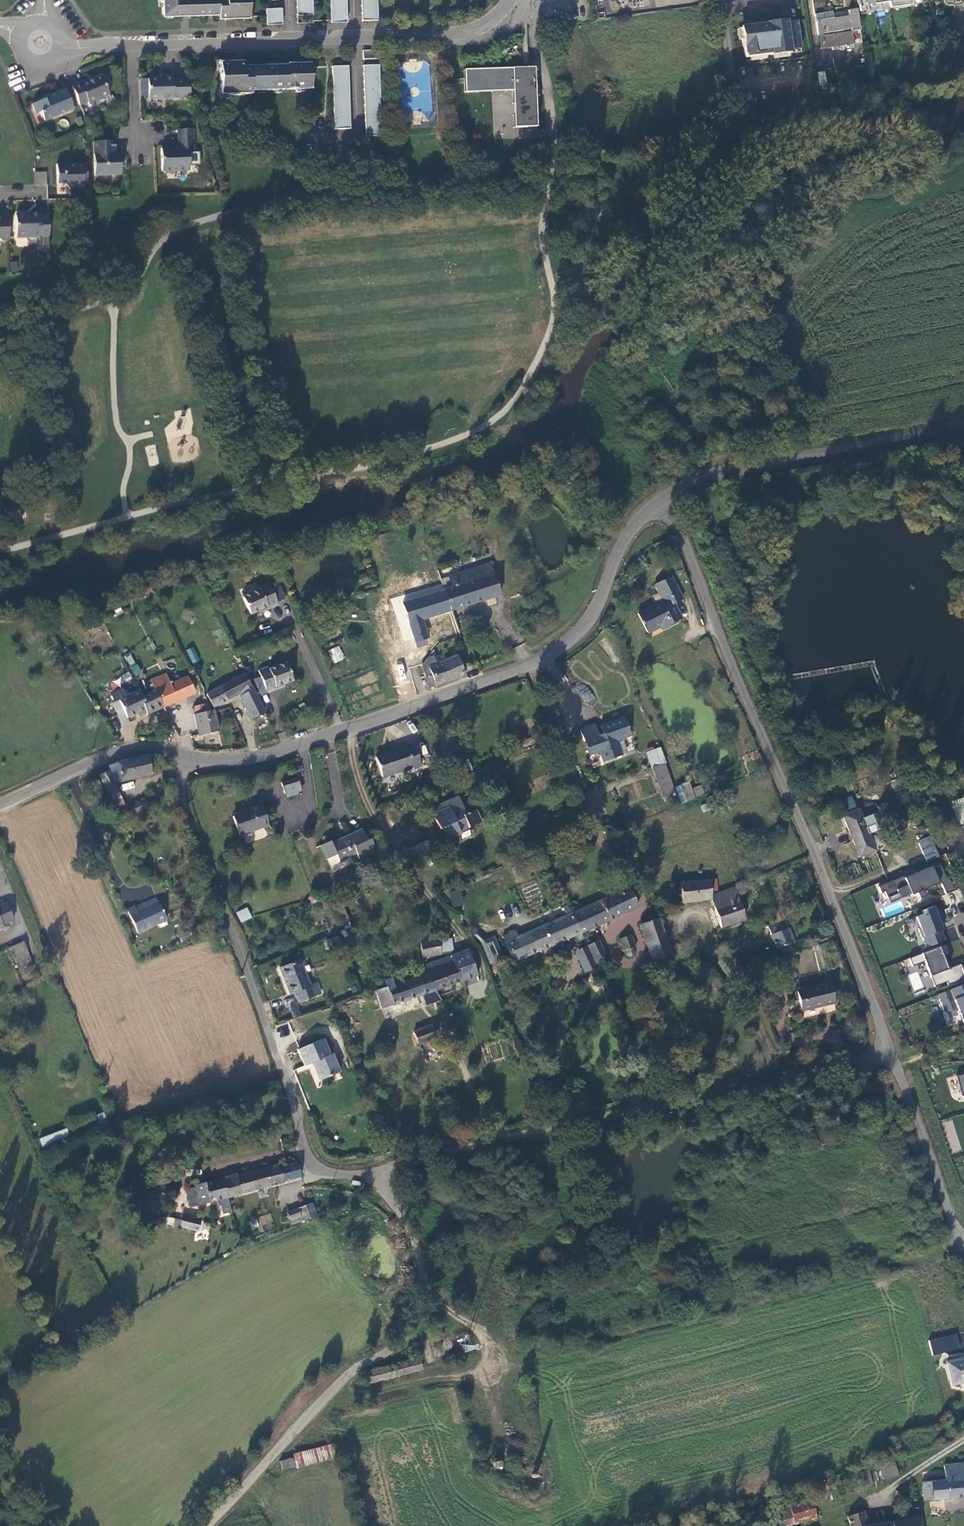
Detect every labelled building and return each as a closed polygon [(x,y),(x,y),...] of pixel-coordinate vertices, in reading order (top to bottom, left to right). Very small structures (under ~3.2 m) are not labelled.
[(162,11),(180,11),(180,14),(181,14),(181,11),(188,11),(188,12),(218,12),(222,12),(222,15),(224,15),(224,18),(225,18),(225,15),(248,15),(248,0),(161,0),(162,11)] [(312,12),(312,0),(296,0),(296,13),(312,12)] [(330,18),(330,20),(330,21),(346,21),(346,0),(330,0),(330,18)] [(377,0),(361,0),(361,20),(377,20),(377,0)] [(923,0),(857,0),(858,12),(923,3),(923,0)] [(265,6),(265,14),(265,22),(281,22),(281,6),(265,6)] [(832,10),(815,13),(820,48),(833,45),(833,49),(839,48),(838,45),(857,42),(855,30),(859,29),(856,9),(847,10),(848,16),(833,18),(832,10)] [(801,48),(797,20),(786,21),(786,19),(766,22),(766,23),(740,26),(743,47),(745,57),(770,54),(770,55),(790,52),(790,49),(801,48)] [(516,46),(505,48),(507,57),(517,54),(516,46)] [(314,61),(286,62),(286,64),(241,64),(241,60),(218,60),(219,93),(249,93),(249,89),(257,89),(264,88),(264,89),(272,89),(272,88),(314,89),(314,61)] [(378,64),(363,64),(364,128),(380,128),(378,64)] [(349,65),(332,65),(335,128),(351,128),(349,65)] [(465,67),(466,91),(514,90),(515,127),(538,126),(537,66),(465,67)] [(824,71),(817,72),(820,85),(827,84),(824,71)] [(88,80),(72,87),(79,106),(87,103),(88,105),(91,106),(97,104),(96,100),(108,95),(106,89),(108,84),(105,79),(101,77),(89,82),(88,80)] [(148,100),(194,100),(188,81),(173,81),(173,77),(163,77),(163,80),(159,80),(156,77),(150,78),(148,80),(148,100)] [(44,100),(32,105),(36,115),(40,113),(44,121),(72,109),(65,90),(43,98),(44,100)] [(191,131),(177,131),(178,150),(176,150),(176,151),(171,151),(171,150),(160,150),(161,172),(162,173),(164,175),(172,174),(174,173),(188,172),(187,155),(192,155),(192,132),(191,131)] [(110,142),(92,143),(92,177),(119,176),(118,155),(111,155),(110,142)] [(85,184),(85,165),(74,165),(74,167),(67,167),(68,165),(55,166),(56,184),(64,184),(64,185),(68,190),(81,189),(81,184),(85,184)] [(47,172),(35,171),(34,185),(47,185),(47,172)] [(47,239),(47,216),(39,216),(39,215),(29,215),(29,216),(26,216),(23,214),(19,214),(15,217),(16,238),(26,238),(26,236),(28,236),(30,237),(39,237),(39,239),(47,239)] [(9,262),(12,272),(18,270),(16,261),(9,262)] [(755,376),(766,371),(763,362),(761,362),(760,358),(750,362),(752,366),(751,366),(755,376)] [(489,563),(455,574),(456,586),(443,590),(444,592),(450,611),(499,595),(489,563)] [(685,596),(674,571),(657,579),(665,596),(639,609),(649,628),(665,620),(666,623),(682,615),(675,600),(685,596)] [(456,586),(455,574),(439,579),(443,590),(456,586)] [(273,582),(267,585),(275,600),(281,598),(273,582)] [(275,600),(267,585),(258,590),(259,592),(243,600),(251,617),(267,609),(268,611),(278,607),(275,600)] [(450,611),(444,592),(402,604),(415,649),(424,646),(423,641),(426,640),(419,620),(450,611)] [(338,645),(327,651),(334,664),(345,658),(338,645)] [(193,647),(186,650),(192,664),(200,660),(193,647)] [(130,654),(124,657),(136,676),(142,672),(130,654)] [(430,677),(424,679),(427,688),(449,681),(462,674),(455,657),(445,662),(443,659),(439,661),(440,664),(427,669),(430,677)] [(266,692),(290,677),(286,665),(269,672),(268,669),(259,673),(260,676),(265,689),(266,692)] [(150,681),(155,690),(162,706),(193,693),(186,676),(169,683),(165,674),(150,681)] [(212,708),(251,687),(245,674),(205,694),(212,708)] [(260,676),(252,679),(257,692),(265,689),(260,676)] [(293,682),(290,677),(266,692),(267,696),(277,692),(276,689),(293,682)] [(117,699),(125,695),(121,687),(109,692),(112,701),(117,699)] [(141,696),(137,689),(125,695),(117,699),(125,717),(136,712),(143,709),(144,713),(145,714),(162,706),(155,690),(141,696)] [(263,712),(256,698),(252,689),(239,696),(250,718),(263,712)] [(209,711),(208,708),(195,712),(196,714),(193,715),(198,736),(217,732),(213,710),(209,711)] [(625,717),(602,725),(605,734),(600,735),(596,737),(604,760),(623,754),(622,752),(627,751),(623,739),(631,736),(625,717)] [(596,737),(600,735),(596,724),(582,729),(586,740),(596,737)] [(418,766),(411,746),(404,749),(403,747),(373,757),(380,778),(410,767),(411,769),(418,766)] [(661,764),(663,763),(657,748),(644,753),(649,768),(661,764)] [(116,762),(108,765),(110,770),(115,783),(155,776),(154,768),(150,769),(148,757),(116,762)] [(672,793),(661,764),(649,768),(660,798),(672,793)] [(100,774),(117,817),(127,812),(115,783),(110,770),(100,774)] [(300,791),(293,776),(279,782),(285,797),(300,791)] [(704,794),(701,785),(692,788),(689,781),(675,786),(681,802),(704,794)] [(121,785),(123,790),(134,787),(133,782),(121,785)] [(845,798),(850,808),(856,806),(851,795),(845,798)] [(455,796),(428,807),(430,813),(447,806),(449,810),(459,806),(455,796)] [(130,807),(134,814),(148,808),(144,801),(130,807)] [(246,811),(232,815),(238,834),(266,825),(260,804),(245,809),(246,811)] [(461,812),(459,806),(449,810),(447,806),(430,813),(436,828),(441,826),(445,837),(457,832),(455,828),(464,824),(465,826),(478,820),(473,808),(463,812),(463,811),(461,812)] [(858,809),(842,816),(858,857),(875,850),(858,809)] [(362,838),(359,831),(345,837),(346,839),(340,841),(339,839),(335,840),(328,844),(327,842),(318,845),(327,867),(337,864),(336,862),(347,857),(347,856),(353,854),(355,859),(373,852),(368,839),(363,841),(362,839),(362,838)] [(933,836),(922,841),(930,860),(941,856),(933,836)] [(409,857),(428,849),(424,839),(405,846),(409,857)] [(931,868),(904,879),(903,877),(878,888),(880,894),(884,893),(887,899),(897,895),(900,901),(911,897),(917,894),(920,901),(925,899),(922,892),(938,885),(941,884),(946,896),(954,893),(947,877),(945,878),(940,867),(932,870),(931,868)] [(709,895),(707,879),(677,883),(680,903),(709,900),(709,895)] [(607,897),(570,914),(579,933),(636,906),(627,887),(607,897)] [(743,919),(732,887),(709,895),(720,927),(743,919)] [(453,907),(465,904),(461,889),(449,892),(453,907)] [(138,909),(136,904),(127,908),(136,931),(165,920),(158,902),(138,909)] [(13,920),(6,903),(0,905),(0,925),(13,920)] [(240,923),(252,918),(247,907),(236,912),(240,923)] [(923,915),(915,918),(919,930),(918,930),(926,950),(927,949),(945,943),(941,933),(942,933),(940,926),(945,925),(940,912),(935,914),(934,911),(933,907),(922,912),(923,915)] [(570,914),(569,914),(515,937),(502,943),(511,962),(572,936),(575,942),(582,938),(579,933),(570,914)] [(671,955),(658,918),(638,925),(651,959),(671,955)] [(775,948),(793,942),(785,923),(768,928),(770,934),(775,948)] [(505,934),(505,935),(500,938),(502,943),(515,937),(514,933),(513,932),(512,931),(511,931),(510,931),(509,931),(508,931),(507,932),(506,933),(505,934)] [(472,935),(479,943),(483,941),(474,933),(472,935)] [(635,948),(629,934),(619,938),(624,952),(626,951),(627,955),(627,956),(628,956),(630,956),(631,956),(632,956),(633,955),(633,953),(633,952),(632,949),(635,948)] [(483,941),(479,943),(488,965),(501,959),(492,937),(483,941)] [(440,953),(437,940),(418,944),(421,957),(440,953)] [(597,941),(586,946),(586,947),(592,959),(603,953),(597,941)] [(26,942),(12,947),(19,964),(33,959),(26,942)] [(948,970),(944,959),(949,957),(944,946),(908,960),(912,968),(924,963),(934,989),(947,984),(948,987),(963,980),(963,975),(960,966),(948,970)] [(592,959),(586,947),(581,950),(587,963),(593,960),(592,959)] [(434,990),(476,975),(466,949),(432,962),(434,970),(427,972),(434,990)] [(603,953),(592,959),(593,960),(597,968),(607,962),(603,953)] [(308,987),(299,960),(278,968),(281,978),(283,978),(289,994),(292,993),(295,1003),(319,995),(315,984),(308,987)] [(408,999),(434,990),(427,972),(402,981),(408,999)] [(381,1009),(408,999),(402,981),(374,991),(381,1009)] [(828,983),(795,990),(800,1011),(833,1004),(828,983)] [(937,996),(945,1015),(958,1010),(963,1026),(963,985),(937,996)] [(423,1043),(436,1038),(430,1025),(419,1030),(423,1043)] [(417,1046),(423,1043),(419,1030),(412,1033),(417,1046)] [(323,1038),(298,1048),(304,1064),(312,1061),(319,1080),(340,1072),(332,1054),(330,1055),(323,1038)] [(92,1130),(87,1117),(53,1129),(58,1143),(92,1130)] [(302,1176),(298,1163),(281,1167),(280,1165),(238,1176),(238,1174),(224,1178),(229,1197),(285,1182),(284,1181),(302,1176)] [(170,1183),(168,1173),(154,1176),(157,1186),(170,1183)] [(229,1197),(224,1178),(196,1185),(197,1187),(188,1189),(193,1207),(221,1199),(224,1213),(233,1211),(229,1197)] [(177,1195),(176,1190),(174,1184),(155,1188),(157,1199),(177,1195)] [(310,1219),(305,1206),(286,1211),(288,1220),(296,1217),(297,1221),(300,1220),(301,1221),(310,1219)] [(193,1228),(195,1216),(184,1214),(183,1218),(176,1217),(175,1225),(193,1228)] [(202,1217),(195,1216),(193,1228),(200,1229),(202,1217)] [(450,1355),(465,1351),(458,1326),(415,1337),(423,1368),(451,1361),(450,1355)] [(957,1333),(928,1340),(932,1355),(960,1348),(957,1333)] [(963,1376),(963,1354),(947,1359),(952,1379),(963,1376)] [(392,1366),(363,1374),(366,1383),(395,1376),(392,1366)] [(296,1469),(335,1458),(331,1443),(291,1455),(293,1458),(295,1467),(296,1469)] [(293,1458),(280,1462),(282,1470),(295,1467),(293,1458)] [(963,1494),(963,1461),(944,1463),(945,1477),(939,1478),(938,1473),(931,1474),(931,1480),(924,1480),(926,1498),(963,1494)] [(887,1478),(901,1475),(898,1462),(884,1465),(887,1478)] [(875,1482),(872,1470),(864,1471),(867,1483),(875,1482)] [(769,1510),(774,1525),(785,1525),(795,1523),(817,1517),(812,1498),(769,1510)] [(846,1507),(851,1525),(852,1525),(856,1525),(924,1525),(923,1516),(869,1522),(862,1501),(846,1507)]
